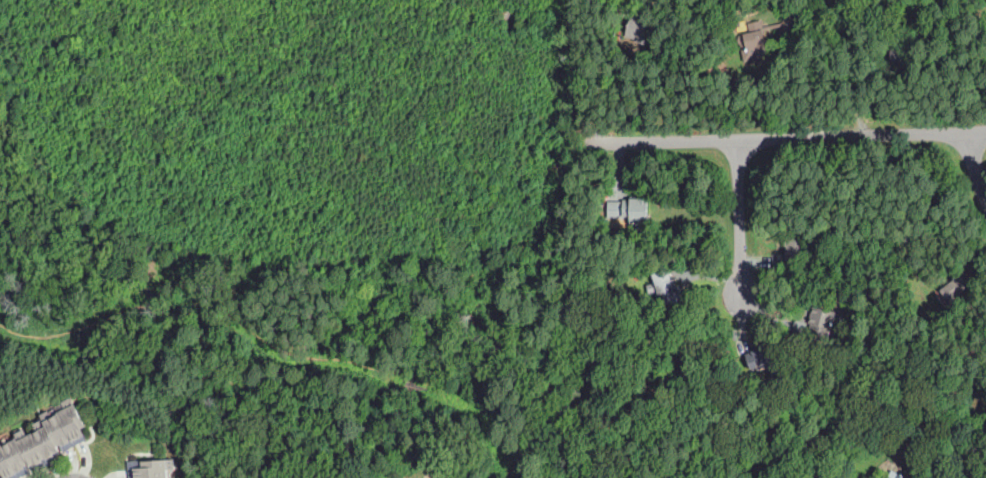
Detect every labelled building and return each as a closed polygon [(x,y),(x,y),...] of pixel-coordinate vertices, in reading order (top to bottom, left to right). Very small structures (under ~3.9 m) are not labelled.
[(958,17),(956,8),(965,7),(967,15),(958,17)] [(648,46),(637,42),(638,37),(626,33),(632,11),(643,14),(641,22),(654,26),(648,46)] [(798,35),(780,31),(786,11),(803,15),(798,35)] [(716,35),(708,35),(709,21),(716,21),(716,35)] [(745,62),(744,58),(739,36),(764,30),(767,41),(770,55),(745,62)] [(648,231),(630,230),(630,218),(623,218),(623,206),(630,206),(630,198),(639,198),(639,196),(649,196),(648,231)] [(803,264),(786,262),(788,247),(785,246),(786,236),(811,238),(810,249),(805,248),(803,264)] [(662,306),(657,290),(653,291),(651,284),(654,283),(652,278),(672,271),(675,280),(677,279),(683,299),(662,306)] [(951,305),(950,303),(940,290),(962,274),(970,285),(971,286),(962,293),(964,295),(951,305)] [(828,336),(809,332),(811,325),(809,324),(813,306),(837,312),(835,320),(833,320),(828,336)] [(759,371),(758,368),(751,370),(745,354),(760,348),(759,347),(768,344),(779,373),(770,377),(767,368),(759,371)] [(63,419),(63,418),(79,411),(84,419),(86,418),(88,421),(86,422),(90,430),(85,432),(91,442),(80,447),(63,419)] [(50,429),(45,420),(52,416),(56,422),(63,419),(80,447),(68,452),(65,446),(61,447),(50,429)] [(36,436),(43,433),(43,432),(50,429),(61,447),(65,453),(61,454),(64,459),(52,463),(36,436)] [(20,442),(27,438),(28,439),(36,436),(52,463),(40,469),(37,464),(34,466),(32,462),(20,442)] [(4,447),(12,443),(11,442),(19,440),(20,442),(32,462),(28,463),(32,470),(20,474),(4,447)] [(21,475),(14,477),(0,477),(1,476),(0,475),(0,446),(3,445),(4,447),(20,474),(21,475)] [(908,456),(903,454),(907,446),(912,449),(908,456)] [(172,468),(173,477),(136,477),(135,469),(136,469),(141,469),(143,469),(143,468),(148,468),(148,469),(150,469),(150,468),(157,468),(158,468),(158,466),(162,466),(162,468),(163,468),(170,467),(170,468),(172,468)]
